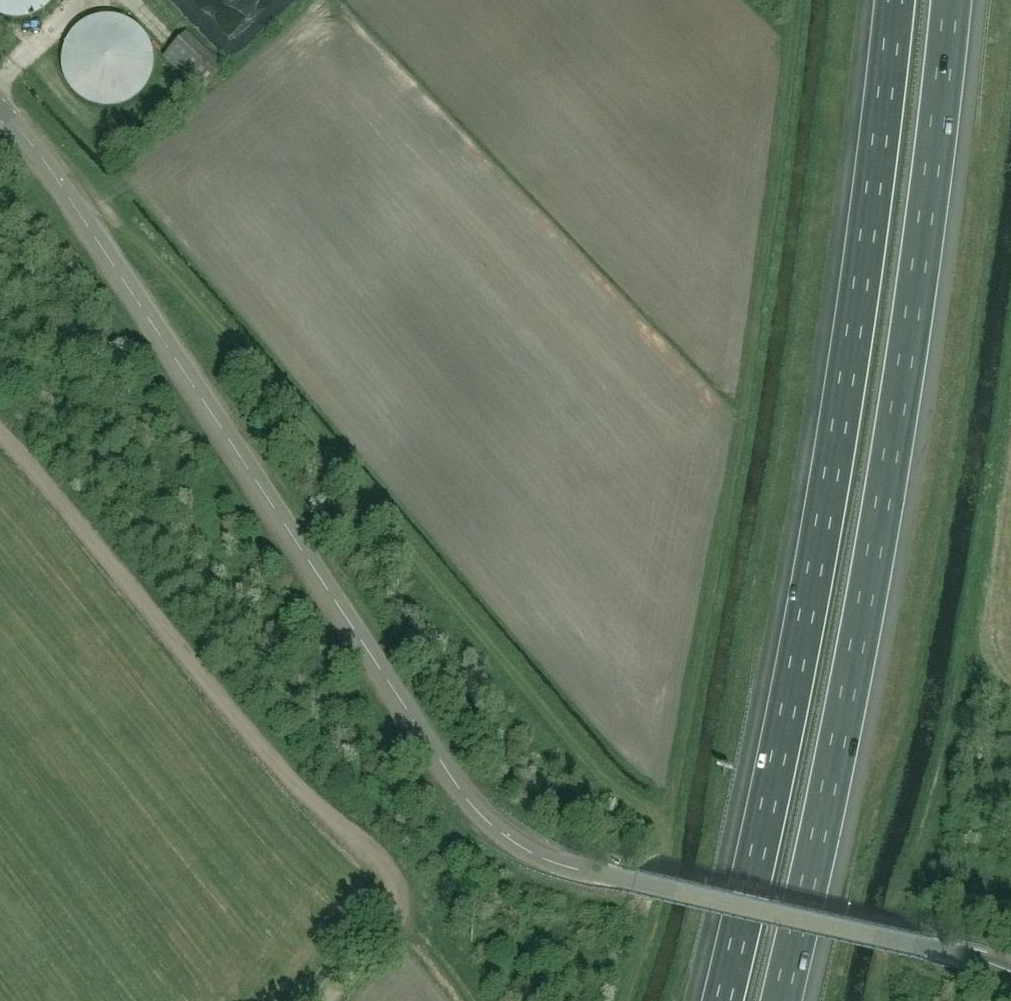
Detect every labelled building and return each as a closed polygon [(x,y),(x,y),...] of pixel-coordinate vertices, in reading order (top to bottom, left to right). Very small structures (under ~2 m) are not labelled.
[(1,17),(5,18),(9,19),(12,19),(16,19),(20,19),(24,19),(28,18),(32,17),(36,15),(39,13),(43,11),(46,9),(49,6),(51,3),(54,0),(0,0),(0,16),(1,17)] [(62,58),(62,62),(62,66),(63,70),(64,74),(65,78),(66,81),(68,85),(70,88),(73,91),(75,94),(78,97),(82,99),(85,102),(88,103),(92,105),(96,106),(100,107),(104,107),(108,108),(112,107),(116,107),(119,106),(123,105),(127,103),(130,102),(134,99),(137,97),(140,94),(142,91),(145,88),(147,85),(149,81),(150,78),(152,74),(152,70),(153,66),(153,62),(153,58),(152,54),(152,50),(150,47),(149,43),(147,39),(145,36),(142,33),(140,30),(137,27),(134,25),(130,23),(127,21),(123,19),(119,18),(116,17),(112,17),(108,17),(104,17),(100,17),(96,18),(92,19),(88,21),(85,23),(82,25),(78,27),(75,30),(73,33),(70,36),(68,39),(66,43),(65,47),(64,50),(63,54),(62,58)] [(201,91),(224,65),(186,32),(164,58),(201,91)]
